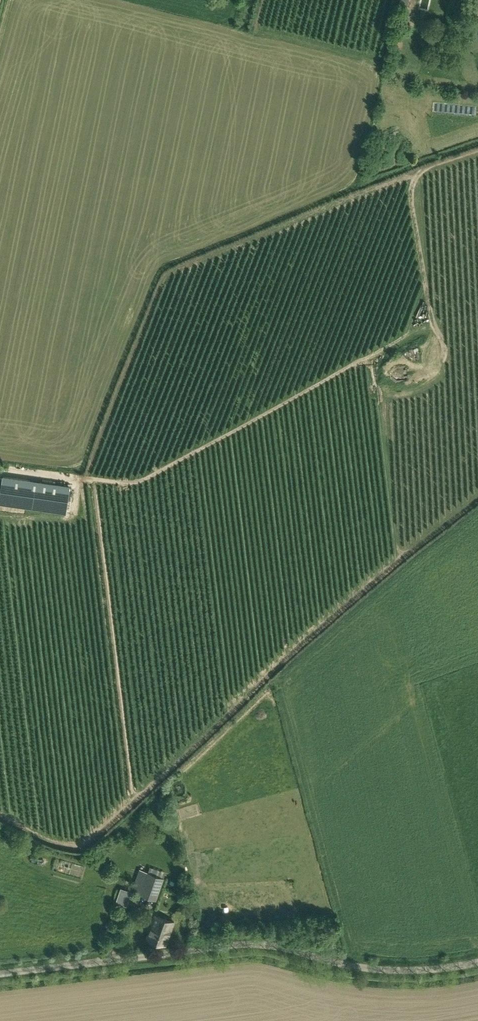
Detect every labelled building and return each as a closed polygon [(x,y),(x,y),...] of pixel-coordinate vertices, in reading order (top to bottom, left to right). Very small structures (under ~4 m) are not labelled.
[(396,383),(408,382),(406,365),(394,366),(390,371),(391,379),(396,383)] [(3,477),(1,488),(0,488),(0,503),(66,513),(70,487),(3,477)] [(165,878),(149,873),(141,870),(136,884),(143,887),(141,894),(157,900),(165,878)] [(193,910),(180,905),(176,915),(189,920),(193,910)] [(175,922),(156,915),(147,938),(166,946),(175,922)]
